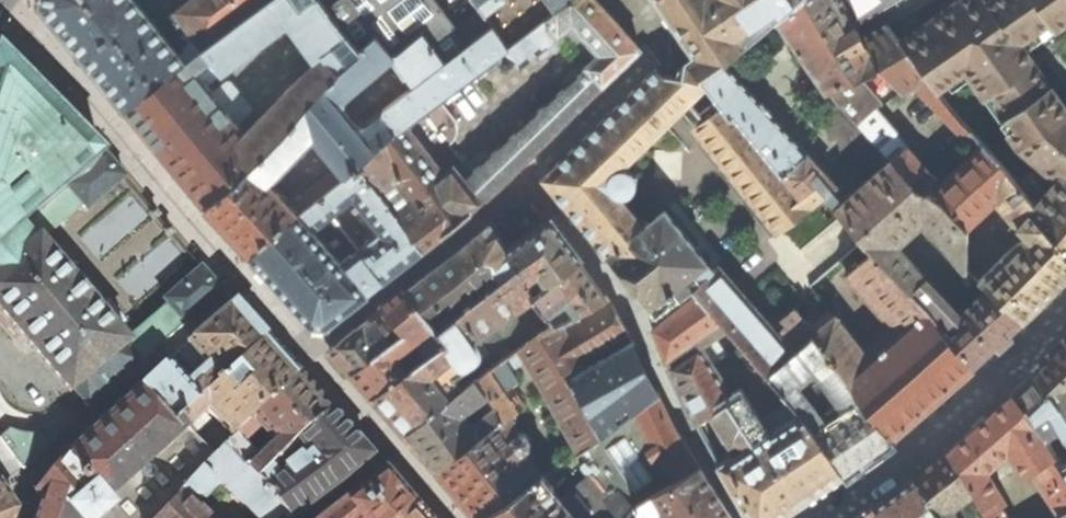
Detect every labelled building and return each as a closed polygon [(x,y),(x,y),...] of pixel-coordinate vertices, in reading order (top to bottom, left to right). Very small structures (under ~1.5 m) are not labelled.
[(186,61),(181,54),(136,0),(43,0),(42,5),(80,52),(126,109),(186,61)] [(186,61),(126,109),(167,159),(206,207),(264,156),(265,158),(327,86),(363,52),(359,48),(342,28),(321,0),(270,0),(186,61)] [(181,54),(186,61),(270,0),(192,0),(167,19),(189,49),(181,54)] [(342,28),(359,48),(377,34),(394,54),(422,31),(445,62),(493,25),(484,12),(481,8),(455,28),(434,0),(321,0),(342,28)] [(472,212),(521,166),(527,160),(639,49),(595,0),(567,0),(557,8),(508,46),(493,25),(445,62),(446,63),(413,87),(384,109),(383,108),(379,112),(396,133),(375,151),(376,152),(362,165),(424,250),(448,231),(472,212)] [(481,8),(484,12),(499,0),(476,0),(481,8)] [(669,17),(663,21),(674,37),(682,48),(688,44),(695,55),(687,61),(685,77),(701,79),(722,63),(727,60),(776,20),(800,0),(658,0),(669,17)] [(776,20),(828,92),(877,71),(859,40),(861,39),(853,27),(839,0),(800,0),(776,20)] [(899,0),(839,0),(853,27),(877,12),(899,0)] [(1065,109),(1034,63),(1020,43),(1048,22),(1054,30),(1065,22),(1065,0),(989,0),(985,3),(983,0),(972,0),(960,9),(955,2),(898,42),(926,79),(938,91),(964,71),(984,99),(992,94),(1016,127),(1008,133),(1017,146),(1040,165),(1037,170),(1030,171),(1022,180),(1022,186),(1038,207),(1033,213),(1057,240),(1056,242),(1065,251),(1065,109)] [(938,91),(926,79),(898,42),(885,25),(861,39),(859,40),(877,71),(828,92),(840,105),(856,123),(889,157),(891,159),(913,187),(927,194),(929,193),(938,200),(939,199),(967,228),(995,201),(1012,221),(1025,235),(1021,239),(978,279),(991,291),(1022,321),(1047,294),(1065,276),(1065,251),(1056,242),(1057,240),(1033,213),(1038,207),(1022,186),(986,145),(960,115),(938,91)] [(327,86),(265,158),(264,156),(206,207),(226,229),(249,253),(341,180),(362,165),(376,152),(375,151),(396,133),(379,112),(365,124),(361,119),(356,124),(338,102),(391,57),(413,87),(446,63),(445,62),(422,31),(394,54),(377,34),(359,48),(363,52),(327,86)] [(39,239),(41,241),(82,205),(87,211),(126,178),(105,153),(103,155),(90,141),(92,139),(19,67),(0,48),(0,273),(39,239)] [(722,63),(701,79),(706,85),(730,118),(733,116),(807,206),(824,193),(835,207),(873,251),(879,260),(922,304),(923,303),(972,367),(1002,340),(1006,337),(1022,321),(991,291),(977,305),(963,318),(896,244),(904,237),(923,220),(968,269),(967,228),(939,199),(938,200),(929,193),(927,194),(913,187),(891,159),(858,189),(844,201),(842,194),(834,186),(836,185),(770,112),(770,111),(762,101),(761,102),(722,63)] [(649,308),(652,321),(692,288),(713,270),(706,262),(707,262),(665,209),(644,226),(618,196),(625,195),(628,193),(631,191),(633,189),(635,189),(636,177),(633,177),(630,173),(627,171),(624,169),(619,169),(680,109),(687,102),(706,85),(701,79),(685,77),(665,74),(656,68),(542,178),(614,265),(649,308)] [(782,227),(807,206),(733,116),(730,118),(706,85),(687,102),(711,132),(707,136),(782,227)] [(984,99),(1008,133),(1016,127),(992,94),(984,99)] [(777,231),(782,227),(707,136),(711,132),(687,102),(680,109),(704,138),(702,140),(777,231)] [(854,165),(889,157),(856,123),(840,105),(815,111),(818,127),(827,125),(830,139),(838,137),(841,152),(850,149),(854,165)] [(362,165),(341,180),(249,253),(281,289),(310,323),(326,325),(403,266),(424,250),(362,165)] [(529,233),(505,249),(504,250),(516,268),(534,295),(582,259),(550,218),(529,233)] [(1008,225),(1021,239),(1025,235),(1012,221),(1008,225)] [(468,242),(406,291),(436,328),(457,312),(516,268),(504,250),(505,249),(489,225),(468,242)] [(90,409),(223,291),(200,264),(197,267),(198,268),(196,269),(197,271),(164,300),(168,305),(127,340),(89,297),(94,293),(89,286),(84,281),(79,285),(41,241),(39,239),(0,273),(0,310),(71,393),(74,390),(90,409)] [(817,333),(814,335),(847,377),(846,379),(889,439),(899,431),(972,367),(923,303),(922,304),(879,260),(873,251),(846,275),(878,309),(878,311),(898,332),(867,359),(829,309),(810,325),(817,333)] [(598,282),(582,259),(534,295),(535,296),(532,298),(534,300),(545,314),(554,327),(583,312),(609,298),(598,282)] [(767,375),(814,335),(817,333),(810,325),(796,308),(773,327),(720,264),(713,270),(692,288),(727,328),(742,347),(767,375)] [(476,339),(534,300),(532,298),(535,296),(534,295),(516,268),(457,312),(476,339)] [(662,346),(669,365),(700,345),(712,363),(727,353),(715,335),(727,328),(692,288),(652,321),(662,346)] [(422,338),(432,352),(445,343),(447,342),(436,328),(406,291),(383,307),(395,322),(404,332),(393,340),(353,372),(363,384),(373,396),(414,365),(404,350),(422,338)] [(520,347),(525,356),(547,391),(579,450),(584,447),(600,436),(567,377),(563,369),(628,332),(619,316),(609,298),(583,312),(554,327),(539,334),(520,347)] [(545,314),(534,300),(476,339),(482,348),(483,359),(466,373),(457,379),(464,388),(477,378),(493,367),(520,347),(539,334),(554,327),(545,314)] [(165,364),(140,388),(173,423),(177,419),(187,411),(202,394),(204,395),(266,341),(250,322),(234,304),(188,344),(165,364)] [(343,361),(353,372),(393,340),(386,331),(395,322),(383,307),(331,348),(343,361)] [(476,339),(457,312),(436,328),(447,342),(445,343),(458,361),(466,373),(483,359),(482,348),(476,339)] [(865,457),(889,439),(846,379),(847,377),(814,335),(767,375),(798,413),(810,428),(843,473),(865,457)] [(659,394),(633,340),(567,377),(600,436),(659,394)] [(284,360),(266,341),(204,395),(199,401),(187,411),(177,419),(193,434),(207,419),(202,412),(206,408),(233,435),(298,376),(284,360)] [(458,361),(445,343),(432,352),(414,365),(373,396),(391,416),(406,432),(454,395),(438,374),(458,361)] [(1056,355),(1036,374),(1065,415),(1065,344),(1056,355)] [(750,517),(776,517),(798,503),(843,473),(810,428),(798,413),(768,432),(741,387),(731,393),(712,363),(700,345),(669,365),(696,424),(712,414),(729,443),(739,437),(745,446),(717,463),(750,517)] [(507,387),(510,385),(518,380),(510,366),(525,356),(520,347),(493,367),(507,387)] [(457,379),(466,373),(458,361),(438,374),(454,395),(464,388),(457,379)] [(477,378),(505,418),(511,414),(523,405),(510,385),(507,387),(493,367),(477,378)] [(1013,393),(1044,436),(1060,426),(1065,437),(1065,415),(1036,374),(1024,384),(1013,393)] [(279,459),(297,438),(331,413),(317,398),(298,376),(233,435),(224,445),(257,481),(279,459)] [(424,454),(438,468),(505,418),(477,378),(464,388),(454,395),(406,432),(424,454)] [(69,451),(108,495),(109,493),(132,517),(133,516),(135,517),(155,517),(180,493),(215,455),(193,434),(177,419),(173,423),(140,388),(69,451)] [(1063,466),(1044,436),(1013,393),(983,421),(947,453),(971,492),(985,517),(1007,517),(999,503),(1004,500),(985,469),(1008,448),(1022,470),(1028,466),(1059,512),(1057,513),(1060,517),(1065,517),(1065,471),(1063,466)] [(576,517),(626,517),(634,507),(664,487),(701,466),(677,430),(659,394),(600,436),(584,447),(592,458),(582,466),(589,475),(560,499),(576,517)] [(291,517),(292,517),(337,486),(370,457),(354,438),(331,413),(297,438),(279,459),(257,481),(278,502),(291,517)] [(505,418),(438,468),(461,497),(478,517),(540,475),(522,450),(529,445),(529,438),(526,433),(518,433),(511,414),(505,418)] [(1,439),(24,469),(50,445),(40,436),(23,435),(11,432),(1,439)] [(278,502),(257,481),(224,445),(215,455),(180,493),(182,494),(159,517),(206,517),(191,502),(194,498),(204,498),(217,486),(224,485),(257,517),(278,517),(283,513),(275,505),(278,502)] [(108,495),(69,451),(40,486),(38,487),(38,494),(41,498),(42,499),(35,517),(127,517),(108,495)] [(911,479),(936,517),(954,517),(949,509),(971,492),(947,453),(931,465),(911,479)] [(701,466),(664,487),(634,507),(626,517),(645,517),(659,507),(667,517),(734,517),(701,466)] [(384,472),(335,510),(325,517),(398,517),(413,506),(399,489),(384,472)] [(560,499),(551,489),(554,486),(543,474),(540,475),(478,517),(576,517),(560,499)] [(911,479),(855,517),(936,517),(911,479)] [(16,509),(7,495),(0,485),(0,517),(13,517),(16,509)] [(413,506),(398,517),(423,517),(413,506)]
